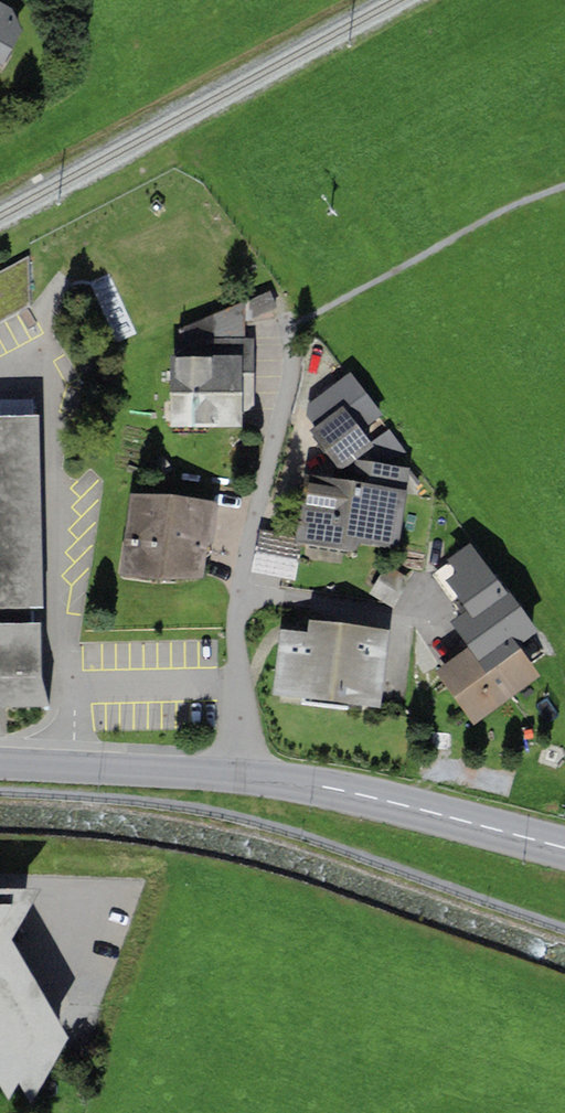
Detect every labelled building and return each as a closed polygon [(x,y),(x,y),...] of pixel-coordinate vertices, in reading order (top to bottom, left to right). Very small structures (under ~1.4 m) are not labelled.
[(4,65),(22,28),(12,8),(0,2),(0,63),(4,65)] [(29,305),(28,257),(0,272),(0,321),(29,305)] [(180,329),(180,338),(244,339),(244,321),(277,308),(270,290),(245,302),(180,329)] [(180,338),(180,357),(170,357),(170,427),(242,428),(242,414),(253,414),(254,339),(244,339),(180,338)] [(381,414),(350,372),(306,403),(305,417),(316,427),(309,431),(339,469),(336,479),(305,473),(301,495),(305,495),(293,542),(357,552),(358,544),(398,550),(409,469),(386,464),(406,452),(390,429),(387,431),(377,416),(381,414)] [(38,414),(0,415),(0,609),(43,608),(38,414)] [(218,501),(130,494),(119,574),(203,579),(218,501)] [(508,595),(471,543),(447,560),(449,563),(432,574),(460,614),(466,610),(473,619),(508,595)] [(508,595),(473,619),(466,610),(460,614),(451,621),(457,631),(469,647),(434,673),(474,725),(540,676),(517,646),(538,631),(511,592),(508,595)] [(389,630),(309,619),(307,632),(281,628),(272,694),(298,698),(379,708),(389,630)] [(48,706),(41,677),(40,622),(0,623),(0,707),(48,706)] [(8,1101),(19,1085),(32,1104),(71,1037),(12,940),(39,889),(0,889),(0,1086),(8,1101)]
